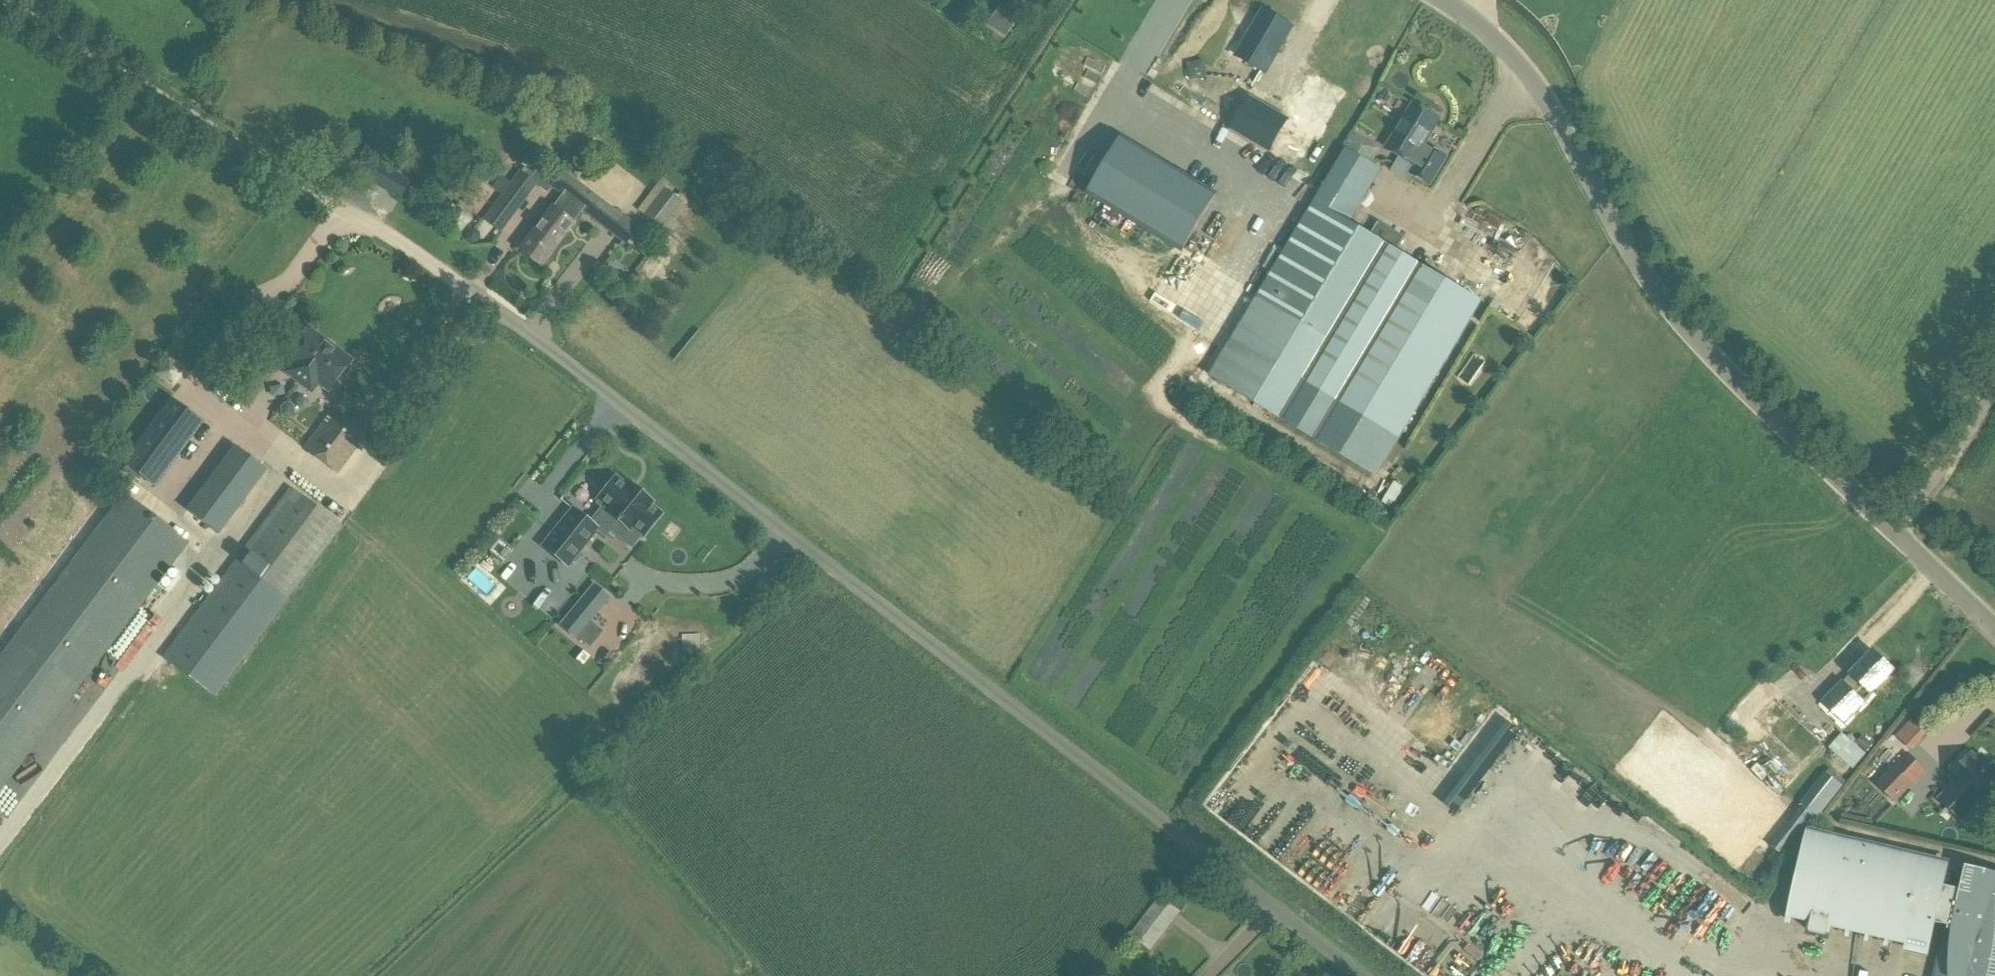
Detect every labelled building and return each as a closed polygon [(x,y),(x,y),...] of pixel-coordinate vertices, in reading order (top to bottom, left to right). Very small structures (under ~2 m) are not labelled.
[(1263,9),(1235,56),(1265,74),(1293,27),(1263,9)] [(1250,98),(1232,129),(1270,151),(1287,120),(1250,98)] [(1440,119),(1414,104),(1387,148),(1417,167),(1413,174),(1430,185),(1446,157),(1430,147),(1429,148),(1424,145),(1440,119)] [(1122,140),(1090,193),(1183,249),(1215,196),(1122,140)] [(1256,299),(1210,375),(1371,472),(1466,314),(1414,282),(1423,267),(1397,251),(1405,237),(1379,222),(1371,236),(1345,220),(1377,167),(1347,149),(1256,299)] [(519,171),(483,220),(502,234),(537,186),(546,194),(551,188),(561,195),(541,222),(550,228),(554,223),(566,232),(582,211),(626,244),(639,228),(561,171),(560,172),(538,160),(528,177),(519,171)] [(378,163),(367,183),(399,202),(411,182),(378,163)] [(665,187),(644,214),(662,227),(683,200),(665,187)] [(446,223),(456,230),(463,219),(453,212),(446,223)] [(541,222),(520,251),(540,267),(566,232),(554,223),(550,228),(541,222)] [(1177,286),(1194,295),(1208,267),(1191,259),(1177,286)] [(255,316),(253,330),(268,332),(270,319),(255,316)] [(293,361),(285,372),(310,390),(316,382),(321,382),(329,388),(340,374),(341,375),(346,375),(352,366),(352,362),(350,361),(352,357),(310,326),(307,329),(306,328),(302,328),(295,336),(295,341),(297,342),(287,357),(293,361)] [(168,400),(120,465),(153,491),(202,425),(168,400)] [(282,417),(287,420),(291,420),(294,416),(294,408),(290,405),(285,406),(281,410),(282,417)] [(334,407),(303,449),(338,475),(369,433),(334,407)] [(191,509),(222,532),(269,470),(238,447),(191,509)] [(603,508),(590,524),(606,536),(612,528),(613,532),(619,537),(623,538),(650,503),(629,485),(608,512),(603,508)] [(293,490),(165,658),(217,697),(344,528),(293,490)] [(131,495),(111,520),(170,565),(189,539),(131,495)] [(588,624),(609,598),(594,585),(560,625),(576,638),(577,637),(587,645),(598,632),(588,624)] [(1872,693),(1895,671),(1875,651),(1852,674),(1853,674),(1845,683),(1844,682),(1824,702),(1844,722),(1864,702),(1855,693),(1864,685),(1872,693)] [(1763,776),(1774,789),(1812,756),(1800,741),(1814,730),(1783,693),(1747,723),(1770,750),(1746,770),(1756,782),(1763,776)] [(1928,712),(1918,722),(1926,729),(1936,719),(1928,712)] [(1921,732),(1911,722),(1896,737),(1907,748),(1921,732)] [(1321,765),(1330,765),(1331,745),(1322,745),(1321,765)] [(1941,800),(1961,819),(1979,800),(1985,806),(1994,795),(1994,768),(1983,756),(1978,761),(1972,756),(1953,776),(1959,781),(1941,800)] [(1894,769),(1876,788),(1896,807),(1915,787),(1894,769)] [(1788,920),(1810,925),(1809,931),(1826,935),(1827,929),(1927,952),(1934,922),(1949,925),(1937,975),(1994,975),(1994,875),(1968,869),(1964,890),(1942,885),(1947,864),(1808,833),(1788,920)] [(1161,897),(1131,935),(1150,950),(1180,912),(1161,897)]
